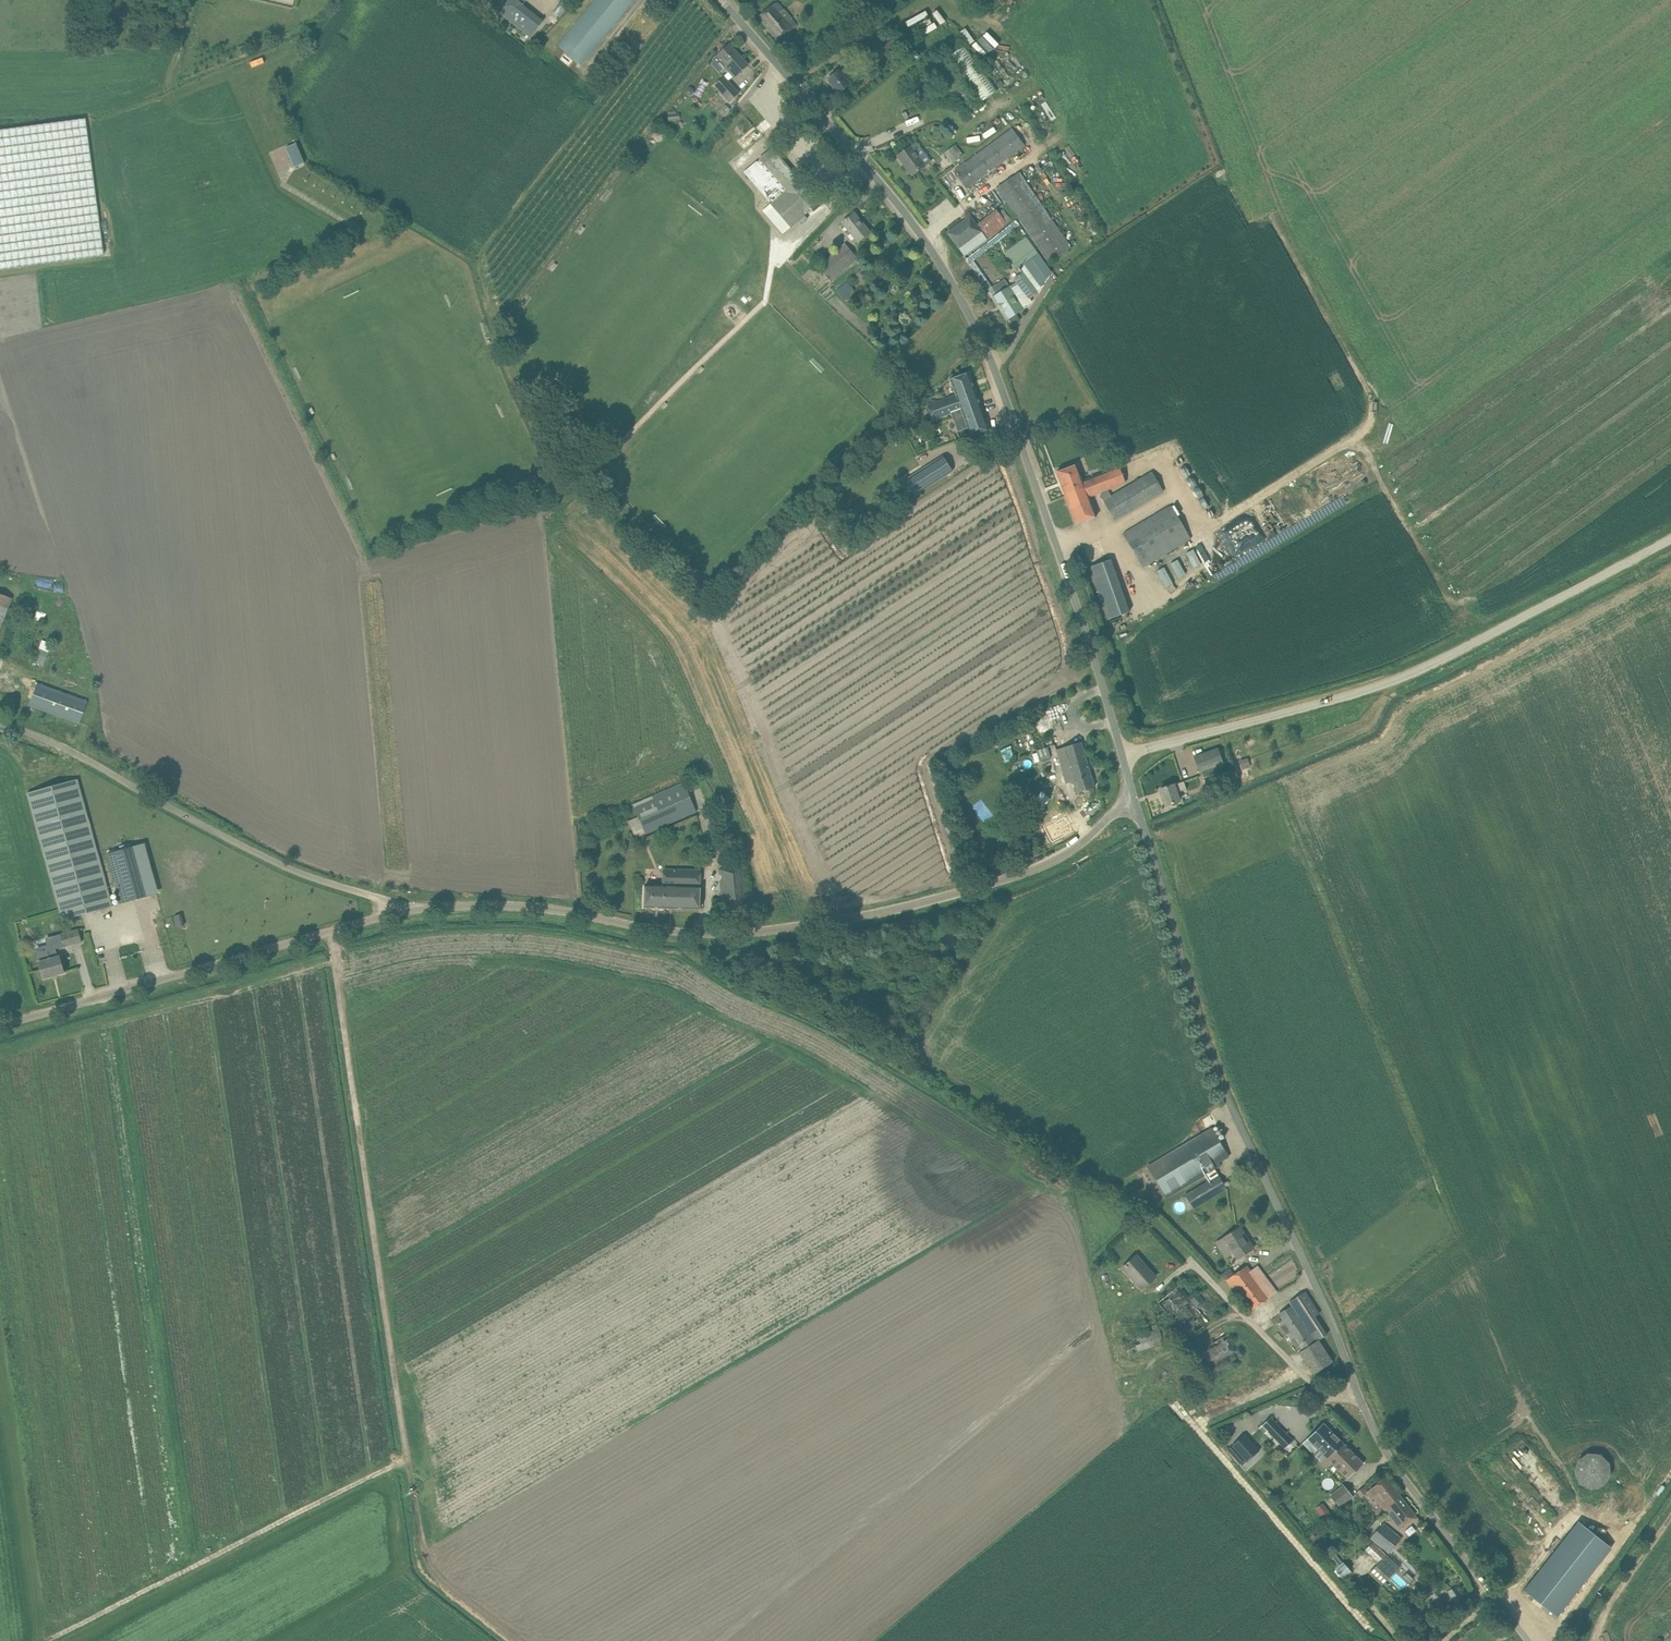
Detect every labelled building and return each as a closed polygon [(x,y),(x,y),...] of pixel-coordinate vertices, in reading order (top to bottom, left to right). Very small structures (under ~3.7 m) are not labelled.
[(527,0),(500,0),(494,8),(530,37),(543,21),(523,5),(527,0)] [(558,46),(582,65),(635,0),(595,0),(558,46)] [(776,2),(766,10),(758,17),(777,41),(797,25),(779,2),(776,2)] [(987,31),(977,40),(989,52),(998,43),(987,31)] [(241,54),(253,49),(250,43),(238,48),(241,54)] [(729,44),(721,52),(716,56),(735,77),(748,65),(729,44)] [(948,55),(980,102),(997,91),(965,44),(948,55)] [(840,70),(836,73),(828,80),(839,94),(851,84),(847,80),(852,76),(846,68),(841,72),(840,70)] [(729,103),(738,95),(722,79),(714,87),(729,103)] [(680,120),(680,114),(676,114),(676,111),(669,111),(669,120),(680,120)] [(905,118),(907,124),(924,119),(923,114),(905,118)] [(0,130),(0,269),(104,255),(85,118),(0,130)] [(956,136),(961,131),(949,120),(945,125),(956,136)] [(1013,130),(965,167),(956,173),(967,188),(1025,145),(1013,130)] [(296,143),(286,147),(294,167),(305,163),(296,143)] [(964,155),(955,144),(944,153),(953,163),(964,155)] [(911,146),(898,156),(912,175),(929,162),(920,150),(916,153),(911,146)] [(757,161),(744,172),(768,200),(770,199),(772,202),(771,203),(791,227),(799,220),(802,223),(807,219),(804,215),(812,209),(814,211),(822,204),(820,202),(819,202),(772,148),(760,159),(760,160),(758,162),(757,161)] [(1049,263),(1071,248),(1019,172),(997,187),(1049,263)] [(847,218),(845,219),(845,220),(843,222),(858,241),(870,232),(863,224),(862,225),(854,214),(847,219),(847,218)] [(969,217),(956,226),(947,233),(965,257),(987,241),(969,217)] [(998,294),(993,297),(994,298),(995,297),(1003,310),(1002,311),(1007,319),(1009,318),(1013,325),(1020,320),(1016,314),(1023,309),(1022,308),(1032,302),(1029,298),(1037,291),(1042,286),(1052,272),(1035,249),(1026,237),(1006,253),(1018,269),(1021,274),(1015,279),(1019,284),(1011,289),(1010,287),(998,294)] [(845,243),(820,264),(833,279),(858,258),(845,243)] [(861,273),(865,270),(862,268),(856,274),(867,287),(874,281),(871,277),(867,279),(861,273)] [(847,282),(837,291),(846,300),(856,292),(847,282)] [(956,395),(927,405),(933,420),(951,413),(961,410),(968,428),(971,435),(989,429),(969,373),(951,380),(956,395)] [(943,456),(906,480),(915,495),(953,471),(943,456)] [(1077,464),(1057,472),(1076,523),(1097,516),(1090,497),(1126,483),(1119,466),(1083,479),(1077,464)] [(1111,496),(1108,491),(1101,495),(1115,520),(1163,491),(1152,472),(1111,496)] [(1171,505),(1132,528),(1123,534),(1142,567),(1191,538),(1171,505)] [(1186,552),(1194,566),(1200,562),(1193,549),(1186,552)] [(1129,611),(1112,558),(1090,565),(1107,618),(1129,611)] [(1171,562),(1177,577),(1185,574),(1178,559),(1171,562)] [(1157,570),(1165,586),(1172,582),(1164,567),(1157,570)] [(1171,598),(1192,584),(1187,577),(1166,591),(1171,598)] [(0,593),(0,628),(12,598),(0,593)] [(40,639),(34,662),(44,665),(51,642),(40,639)] [(0,669),(0,694),(79,723),(87,701),(0,669)] [(1069,769),(1076,792),(1094,787),(1081,742),(1056,750),(1062,772),(1069,769)] [(1218,749),(1195,757),(1200,770),(1222,763),(1218,749)] [(1226,786),(1233,784),(1231,776),(1223,779),(1226,786)] [(78,779),(27,793),(62,920),(89,913),(111,906),(93,842),(96,842),(78,779)] [(1177,792),(1187,789),(1184,781),(1160,789),(1165,805),(1180,801),(1177,792)] [(697,811),(684,782),(633,805),(646,834),(697,811)] [(1065,816),(1045,827),(1052,841),(1073,831),(1065,816)] [(133,846),(108,853),(122,903),(148,896),(133,846)] [(747,902),(743,866),(719,868),(723,904),(723,915),(748,913),(747,902)] [(645,884),(645,896),(645,907),(700,909),(700,886),(700,870),(664,869),(663,885),(645,884)] [(81,942),(78,929),(61,934),(65,946),(81,942)] [(64,972),(62,962),(60,956),(58,957),(56,948),(48,951),(50,959),(40,962),(44,978),(64,972)] [(1212,1127),(1148,1166),(1166,1198),(1221,1165),(1219,1162),(1229,1156),(1212,1127)] [(1148,1169),(1139,1173),(1152,1201),(1161,1197),(1148,1169)] [(1218,1174),(1185,1194),(1193,1208),(1227,1188),(1218,1174)] [(1224,1237),(1237,1258),(1254,1248),(1248,1239),(1246,1240),(1238,1228),(1224,1237)] [(1136,1255),(1128,1263),(1123,1268),(1142,1289),(1155,1276),(1136,1255)] [(1229,1268),(1221,1273),(1235,1292),(1236,1292),(1251,1311),(1277,1292),(1263,1273),(1256,1278),(1247,1265),(1234,1274),(1229,1268)] [(1179,1285),(1158,1302),(1169,1316),(1170,1315),(1190,1339),(1217,1317),(1198,1293),(1191,1299),(1179,1285)] [(1333,1361),(1318,1339),(1327,1334),(1315,1316),(1320,1313),(1306,1291),(1289,1301),(1291,1305),(1279,1313),(1282,1319),(1279,1321),(1313,1373),(1333,1361)] [(1149,1333),(1134,1337),(1138,1350),(1164,1342),(1158,1324),(1148,1327),(1149,1333)] [(1228,1338),(1226,1335),(1201,1349),(1205,1356),(1195,1362),(1202,1374),(1240,1352),(1229,1337),(1228,1338)] [(1285,1448),(1293,1441),(1270,1417),(1259,1428),(1265,1433),(1268,1430),(1285,1448)] [(1316,1463),(1320,1460),(1327,1452),(1330,1454),(1335,1449),(1336,1450),(1343,1443),(1323,1423),(1303,1443),(1319,1460),(1316,1463)] [(1245,1433),(1231,1445),(1246,1462),(1260,1450),(1245,1433)] [(1332,1462),(1348,1478),(1363,1463),(1343,1443),(1336,1450),(1335,1449),(1330,1454),(1327,1452),(1320,1460),(1326,1467),(1332,1462)] [(1577,1460),(1574,1472),(1579,1484),(1591,1489),(1603,1486),(1610,1475),(1609,1462),(1600,1454),(1587,1453),(1577,1460)] [(1367,1492),(1372,1499),(1374,1497),(1386,1511),(1391,1507),(1388,1504),(1399,1495),(1385,1477),(1367,1492)] [(1344,1485),(1331,1495),(1339,1506),(1352,1495),(1344,1485)] [(1367,1492),(1363,1487),(1357,1492),(1361,1497),(1367,1492)] [(1415,1514),(1399,1495),(1388,1504),(1391,1507),(1386,1511),(1399,1528),(1415,1514)] [(1323,1502),(1315,1507),(1322,1518),(1331,1512),(1323,1502)] [(1578,1521),(1531,1581),(1524,1590),(1557,1616),(1611,1548),(1578,1521)] [(1389,1553),(1401,1538),(1383,1522),(1370,1538),(1389,1553)] [(1399,1567),(1373,1541),(1365,1549),(1370,1554),(1368,1556),(1377,1564),(1369,1573),(1382,1585),(1399,1567)] [(1429,1620),(1419,1628),(1430,1640),(1440,1633),(1429,1620)]
